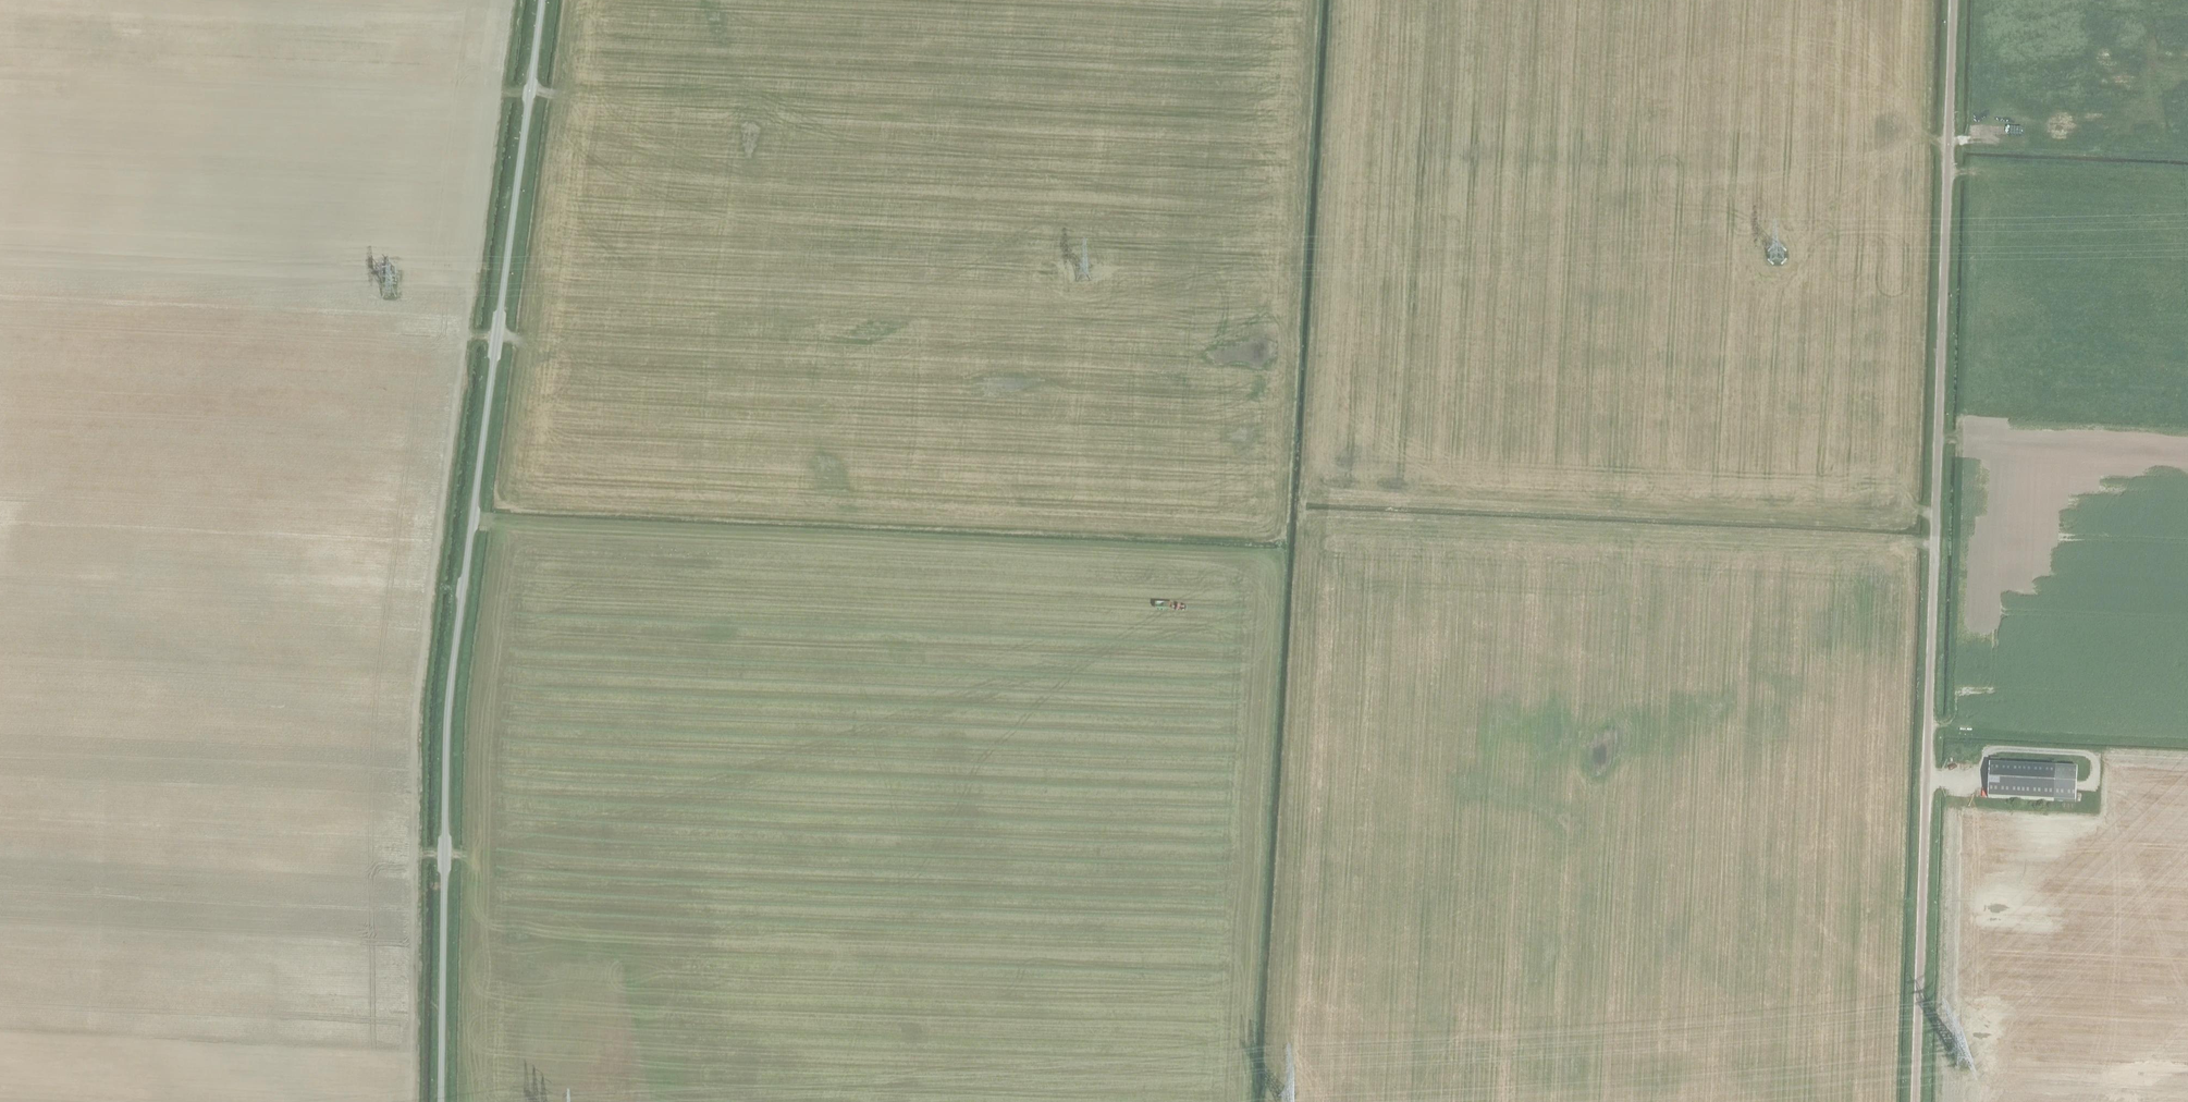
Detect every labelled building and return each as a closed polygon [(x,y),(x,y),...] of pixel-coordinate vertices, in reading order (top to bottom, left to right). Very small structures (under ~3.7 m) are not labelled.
[(2077,769),(1989,765),(1987,798),(2075,803),(2077,769)]
